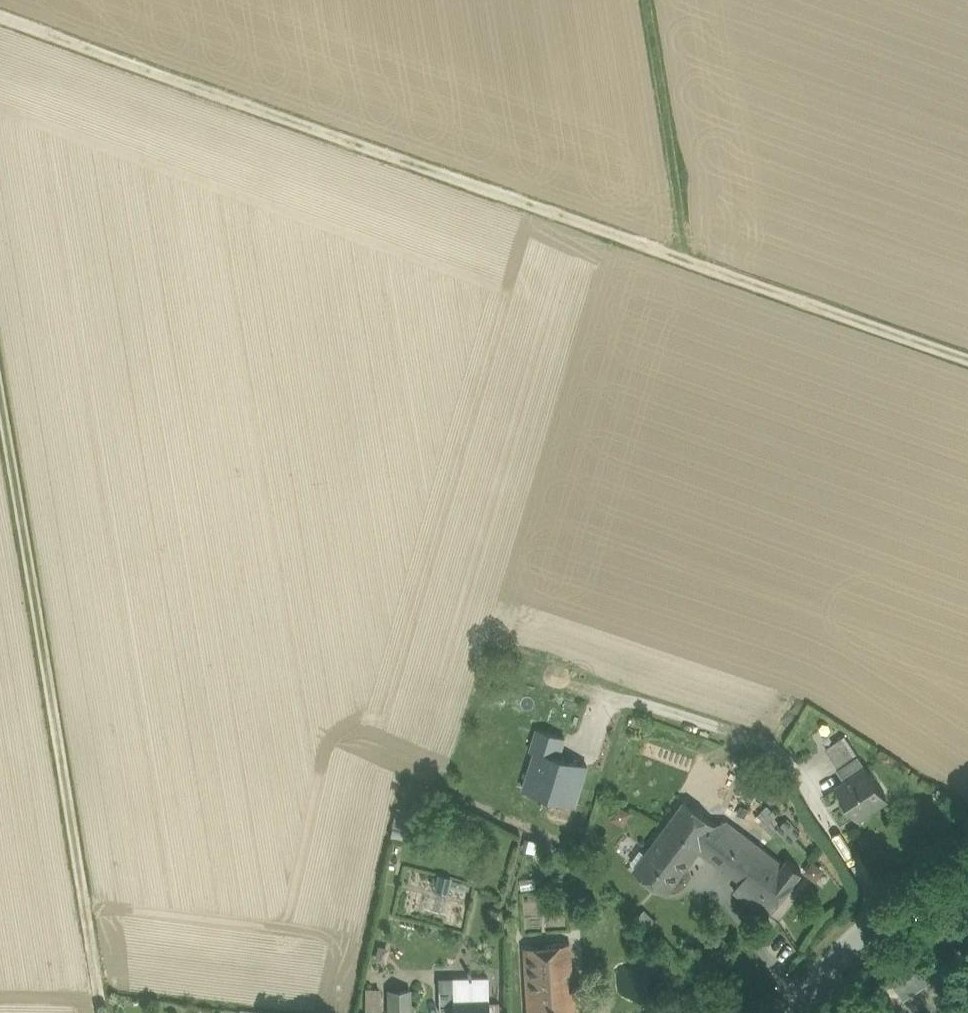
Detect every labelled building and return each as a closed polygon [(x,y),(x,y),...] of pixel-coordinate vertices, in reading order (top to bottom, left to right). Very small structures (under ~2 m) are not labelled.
[(536,749),(560,756),(566,736),(536,727),(530,749),(536,751),(536,749)] [(840,767),(859,756),(845,735),(827,747),(840,767)] [(524,787),(576,803),(588,765),(560,756),(536,749),(536,751),(524,787)] [(840,767),(837,768),(846,782),(837,787),(857,817),(887,797),(868,768),(859,756),(840,767)] [(394,821),(408,826),(413,811),(399,806),(394,821)] [(715,826),(685,806),(636,872),(668,895),(700,852),(715,826)] [(724,822),(715,826),(700,852),(744,883),(766,853),(724,822)] [(785,867),(766,853),(744,883),(735,894),(768,920),(804,876),(789,862),(785,867)] [(572,944),(525,948),(526,977),(574,973),(572,944)] [(935,961),(888,992),(899,1009),(930,988),(932,990),(947,981),(935,961)] [(454,1000),(490,1000),(490,976),(472,976),(472,972),(469,972),(469,976),(454,976),(454,986),(454,1000)] [(574,973),(526,977),(528,1012),(576,1012),(574,973)] [(454,986),(454,976),(440,977),(440,986),(454,986)] [(454,986),(440,986),(440,1010),(453,1011),(453,1000),(454,1000),(454,986)] [(391,987),(391,1012),(410,1012),(411,987),(391,987)] [(371,988),(371,1012),(383,1012),(383,988),(371,988)] [(453,1012),(490,1012),(490,1002),(490,1000),(454,1000),(453,1000),(453,1011),(453,1012)] [(490,1002),(490,1012),(500,1012),(500,1002),(490,1002)]
